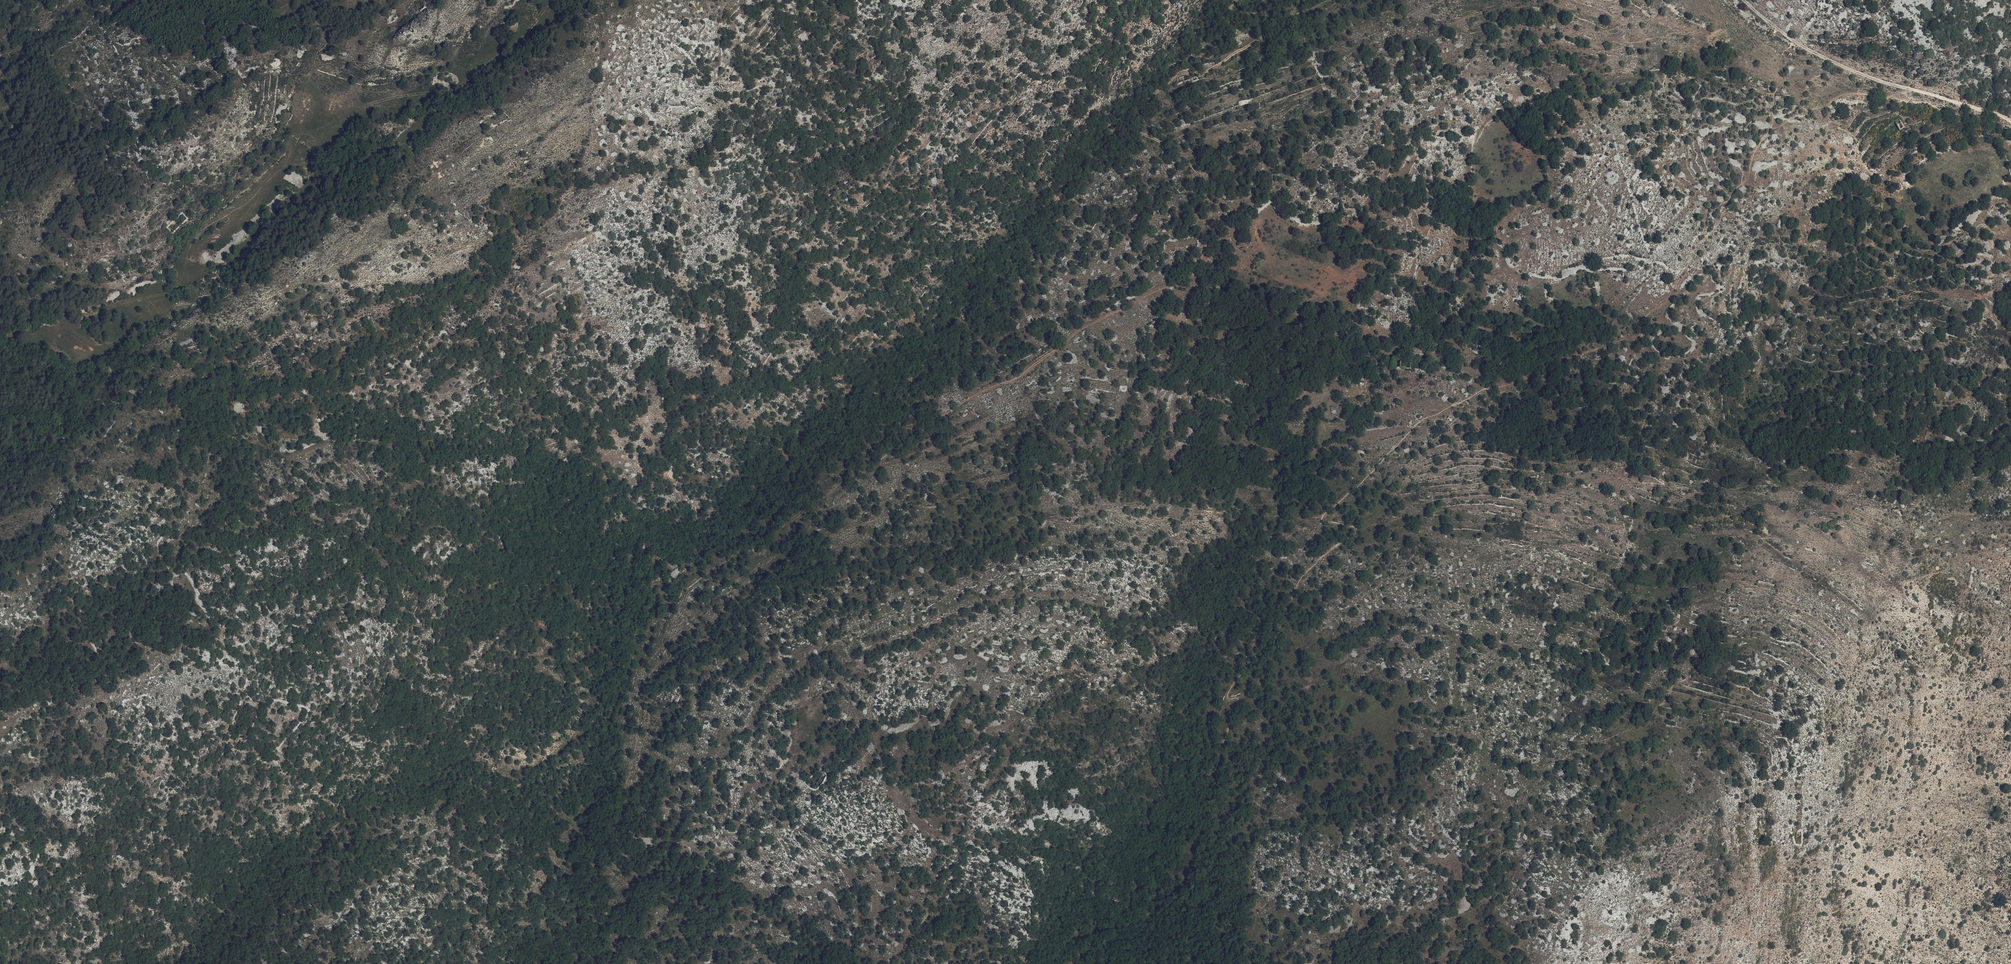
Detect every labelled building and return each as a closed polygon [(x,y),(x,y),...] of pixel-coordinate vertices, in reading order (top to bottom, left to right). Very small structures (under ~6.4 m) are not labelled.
[(1402,352),(1400,361),(1415,362),(1416,353),(1402,352)]
